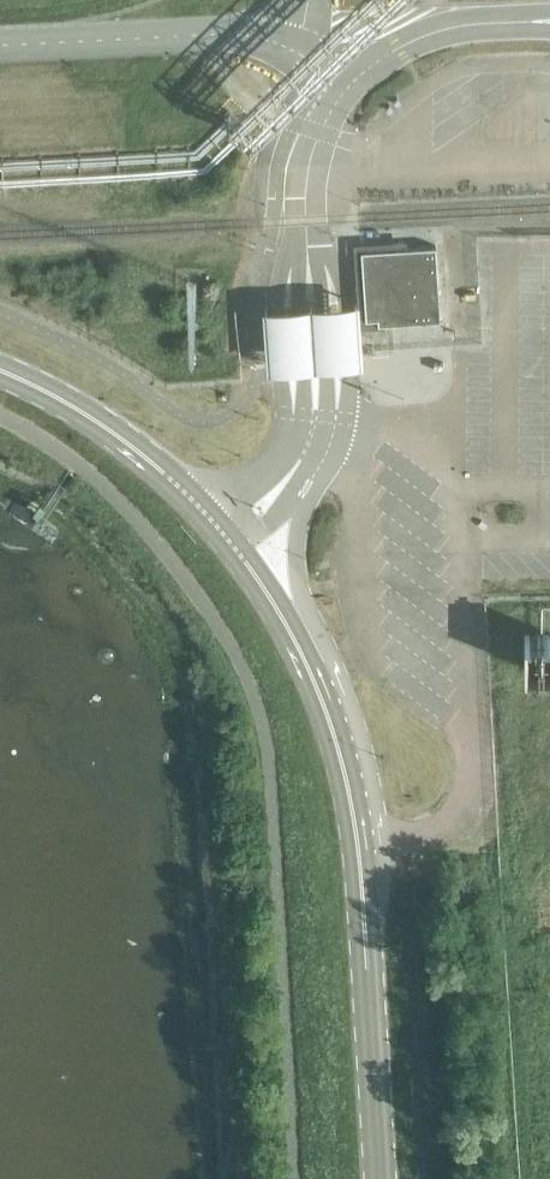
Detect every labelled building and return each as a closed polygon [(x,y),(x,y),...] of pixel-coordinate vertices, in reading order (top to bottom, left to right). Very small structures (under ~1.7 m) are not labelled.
[(377,318),(377,323),(440,319),(435,245),(361,250),(365,318),(377,318)]
